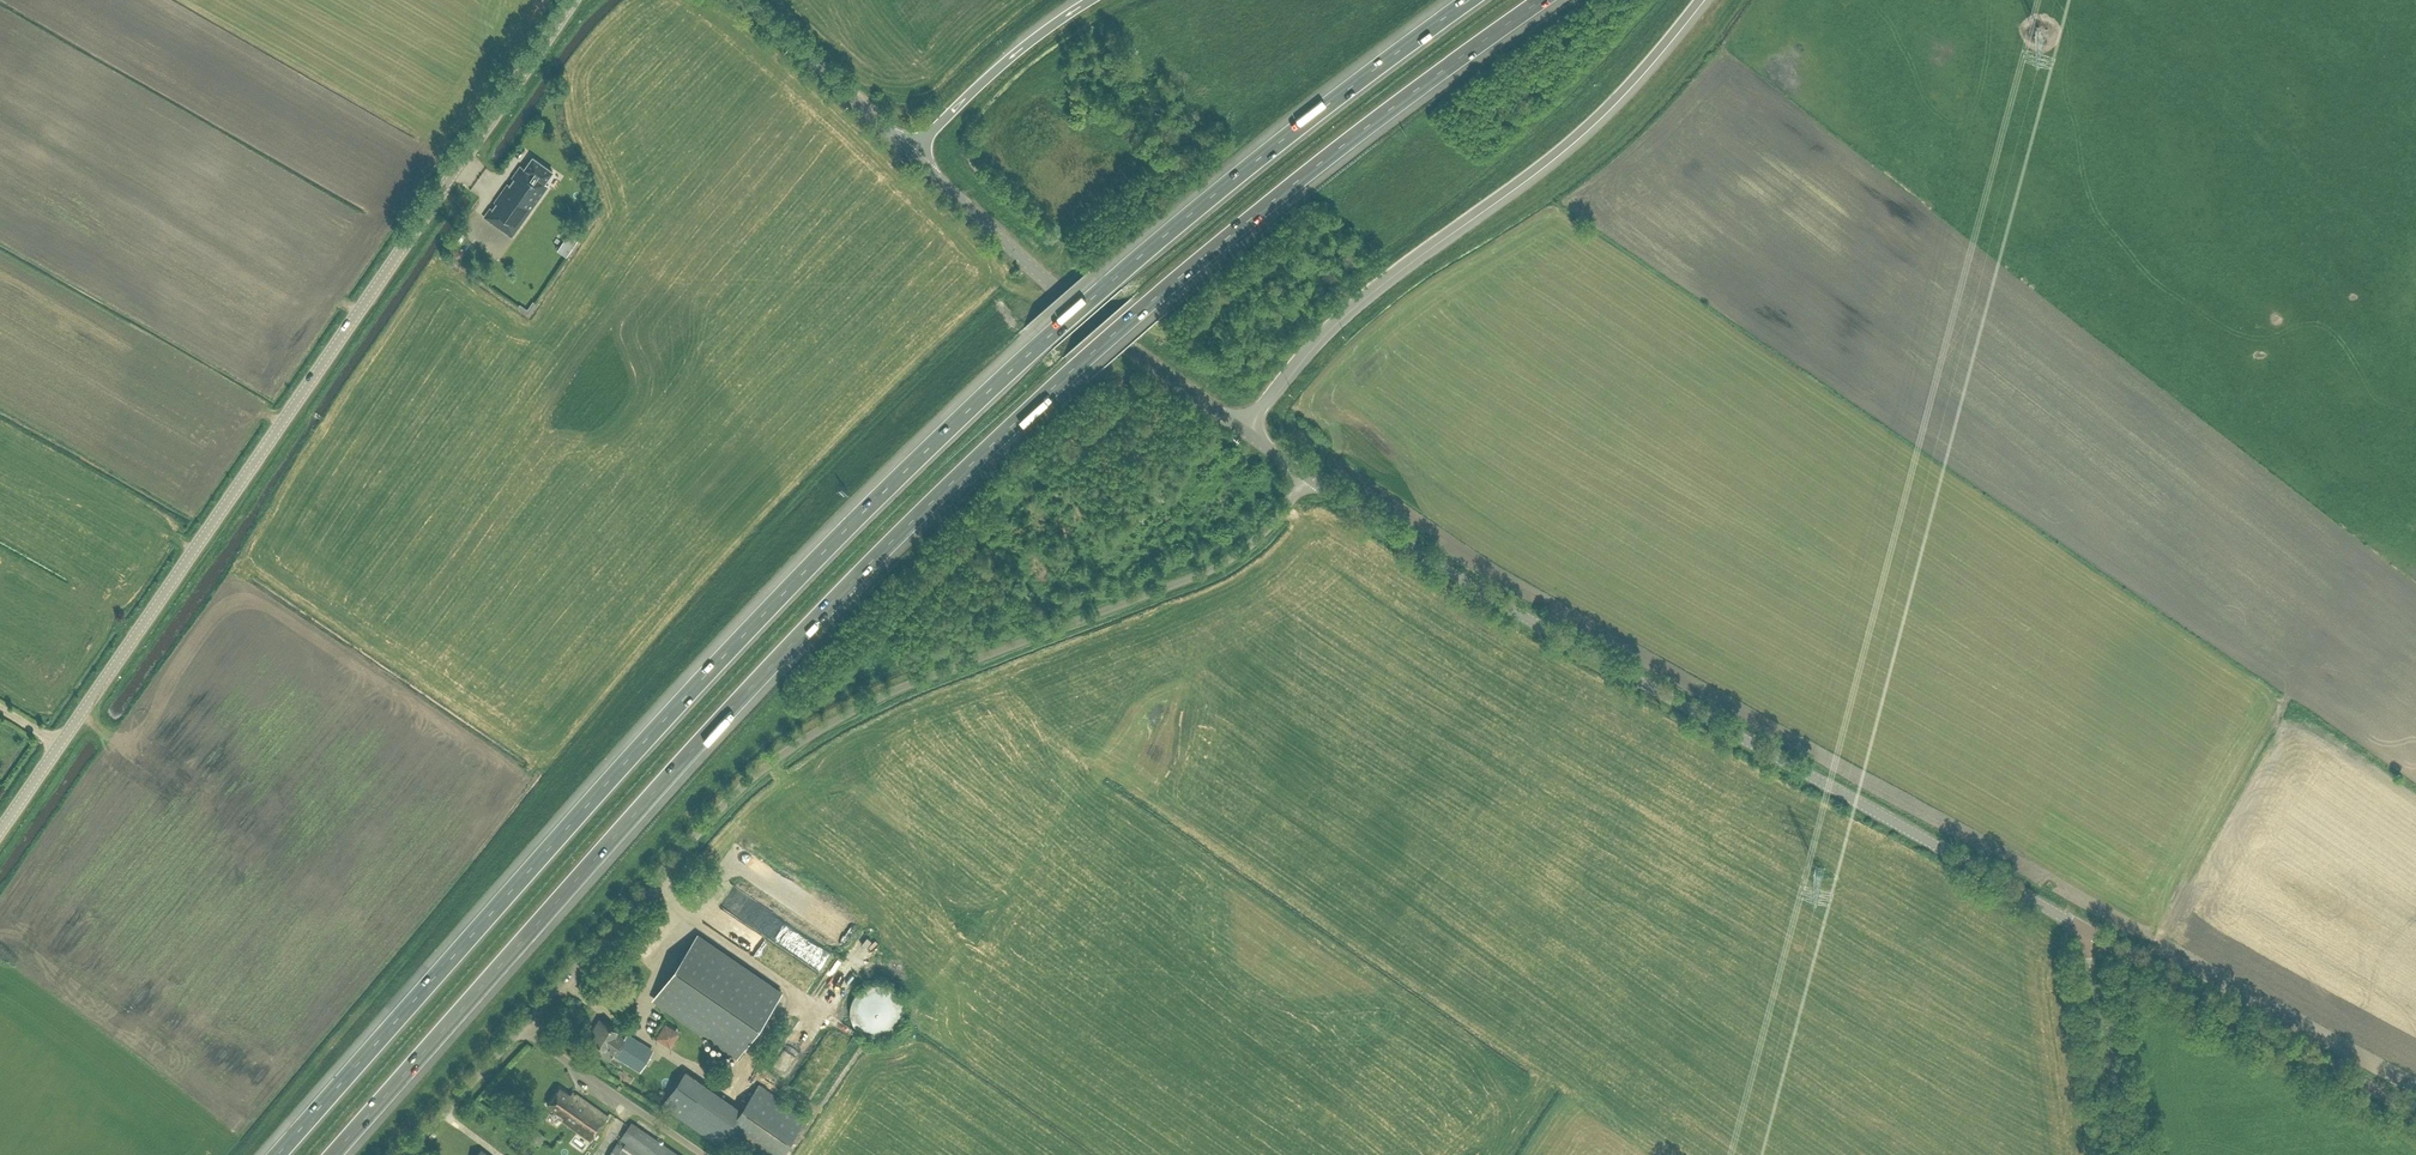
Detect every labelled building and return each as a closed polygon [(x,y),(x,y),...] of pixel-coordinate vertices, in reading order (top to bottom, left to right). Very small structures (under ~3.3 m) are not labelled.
[(491,207),(485,216),(513,236),(549,184),(545,182),(553,170),(533,156),(525,167),(521,165),(513,177),(515,179),(511,185),(508,183),(495,202),(498,204),(494,209),(491,207)] [(790,627),(782,633),(786,638),(794,632),(790,627)] [(652,940),(664,932),(660,927),(649,935),(652,940)] [(738,1055),(781,993),(696,934),(653,997),(738,1055)] [(882,983),(876,983),(871,983),(868,984),(864,986),(860,988),(856,992),(853,997),(851,1003),(850,1007),(850,1012),(851,1016),(851,1019),(853,1023),(856,1027),(860,1031),(865,1034),(870,1036),(875,1037),(879,1037),(887,1035),(893,1031),(898,1027),(900,1023),(902,1019),(903,1015),(904,1009),(903,1002),(901,997),(897,993),(893,988),(887,985),(882,983)] [(612,1029),(613,1027),(600,1019),(594,1029),(598,1031),(593,1039),(606,1047),(606,1046),(615,1052),(614,1054),(636,1068),(640,1061),(631,1055),(633,1052),(637,1054),(644,1043),(623,1030),(620,1035),(612,1029)] [(685,1070),(661,1104),(682,1119),(706,1086),(685,1070)] [(757,1154),(780,1154),(806,1120),(759,1085),(725,1131),(757,1154)] [(571,1093),(559,1086),(547,1104),(566,1116),(563,1119),(591,1138),(608,1115),(572,1090),(571,1093)] [(545,1136),(525,1121),(519,1129),(539,1144),(545,1136)] [(632,1122),(620,1138),(625,1142),(623,1145),(617,1141),(608,1154),(679,1154),(632,1122)]
